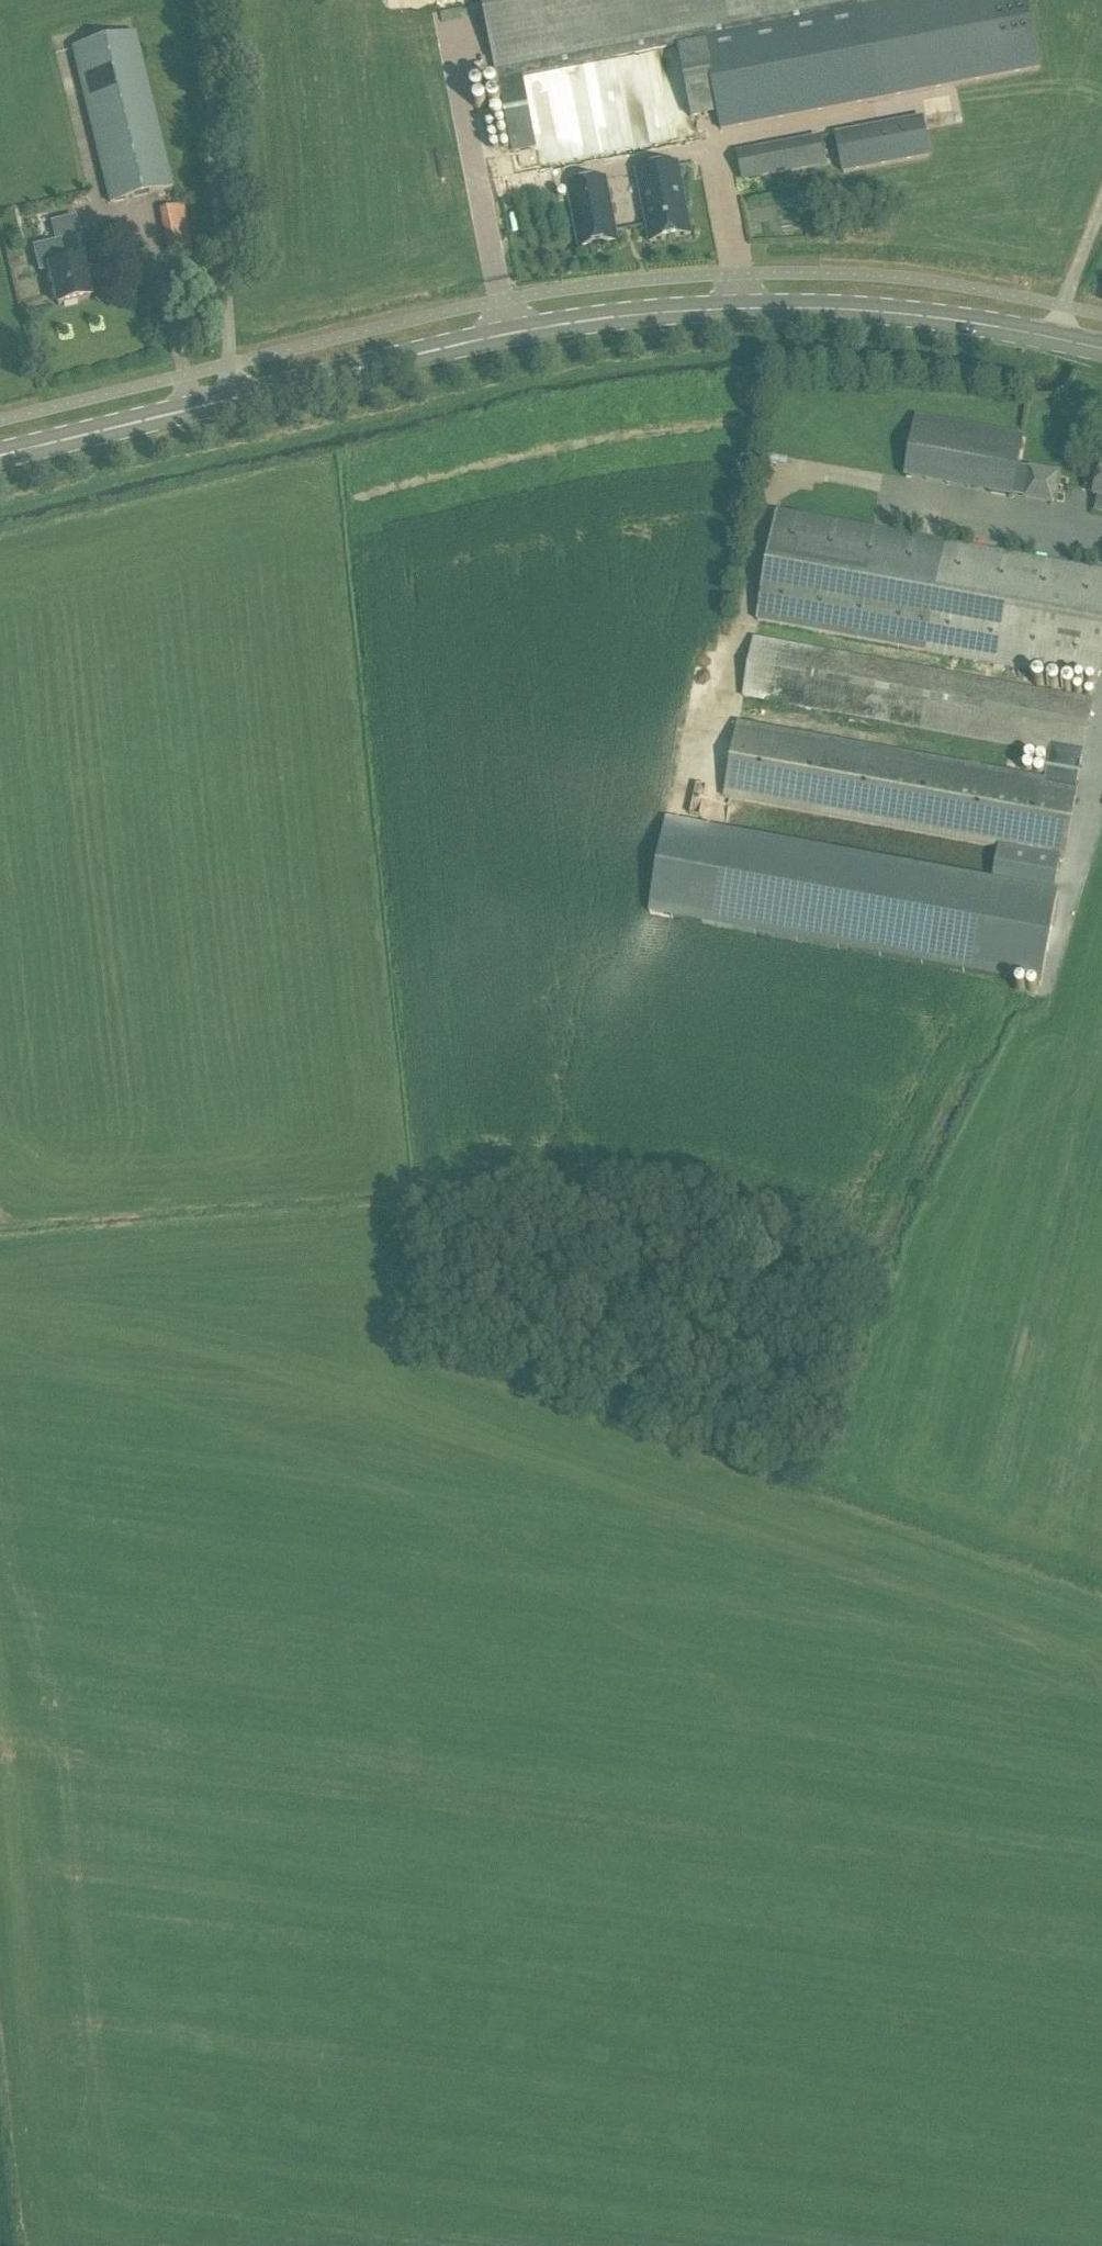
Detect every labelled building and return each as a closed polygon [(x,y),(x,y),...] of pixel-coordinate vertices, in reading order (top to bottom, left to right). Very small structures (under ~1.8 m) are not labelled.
[(1026,0),(485,0),(514,153),(718,113),(721,131),(1039,69),(1026,0)] [(135,35),(73,50),(110,204),(171,189),(135,35)] [(836,135),(844,174),(930,157),(923,119),(836,135)] [(762,179),(825,167),(819,139),(757,151),(762,179)] [(650,243),(693,235),(679,165),(637,174),(650,243)] [(578,250),(620,242),(608,177),(566,185),(578,250)] [(161,211),(164,228),(186,224),(183,207),(161,211)] [(56,243),(34,248),(40,273),(41,273),(41,272),(49,270),(57,307),(91,299),(84,270),(97,267),(91,239),(81,241),(76,218),(51,223),(56,243)] [(8,267),(32,261),(30,252),(5,259),(8,267)] [(1029,496),(1034,469),(1022,466),(1028,436),(1003,431),(991,491),(1016,496),(1016,494),(1029,496)] [(759,619),(896,644),(1098,684),(1101,662),(1101,572),(781,508),(759,619)] [(1006,854),(1057,864),(1062,865),(1082,759),(1083,759),(1094,702),(755,639),(744,697),(1048,753),(1042,783),(739,723),(724,798),(1006,854)] [(1051,898),(1057,864),(1006,854),(999,887),(668,822),(649,915),(1012,986),(1037,991),(1055,898),(1051,898)]
